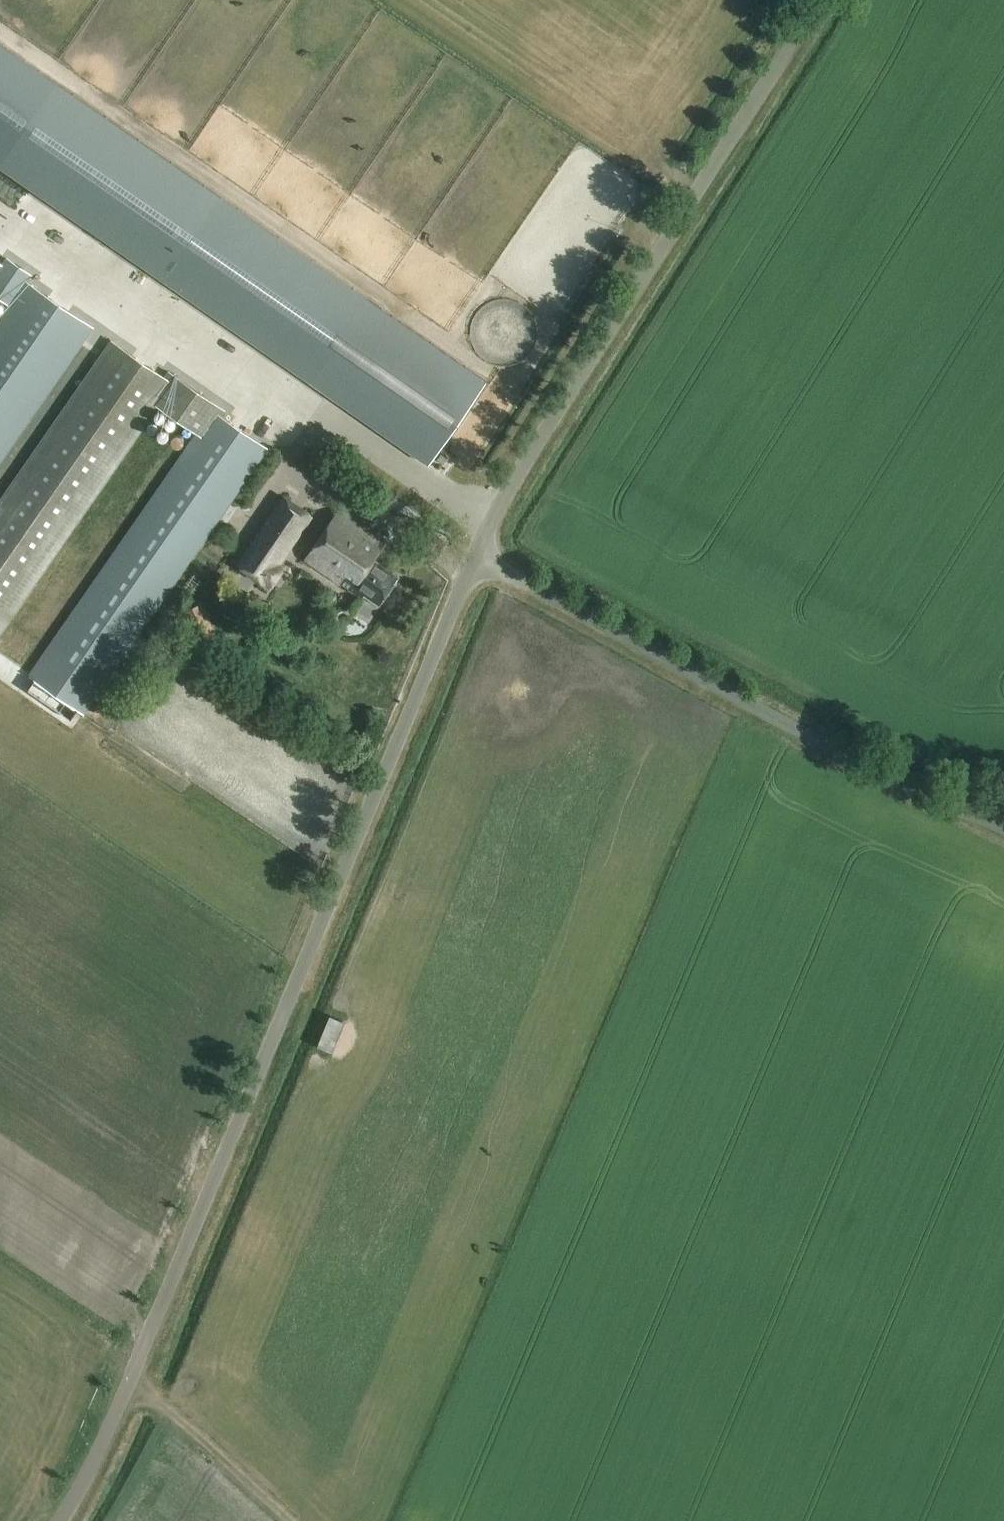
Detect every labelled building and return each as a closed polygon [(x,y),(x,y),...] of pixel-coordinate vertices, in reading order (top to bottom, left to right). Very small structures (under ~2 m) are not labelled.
[(5,159),(53,90),(55,86),(53,85),(29,68),(0,48),(0,167),(5,159)] [(0,167),(0,170),(23,185),(60,211),(164,283),(165,283),(202,309),(431,466),(442,450),(488,384),(223,201),(222,201),(221,200),(55,86),(53,90),(5,159),(0,167)] [(10,310),(27,284),(30,279),(8,265),(5,268),(0,264),(0,304),(10,310)] [(91,328),(27,284),(10,310),(0,324),(0,461),(91,328)] [(153,371),(115,344),(0,511),(0,641),(172,392),(211,419),(33,677),(88,715),(269,450),(222,418),(226,412),(172,375),(168,381),(153,371)] [(238,568),(271,589),(286,566),(282,563),(313,516),(310,514),(311,513),(286,496),(238,568)] [(380,605),(398,577),(374,561),(385,544),(339,514),(308,561),(361,597),(364,594),(380,605)] [(202,607),(185,614),(199,647),(216,640),(202,607)]
